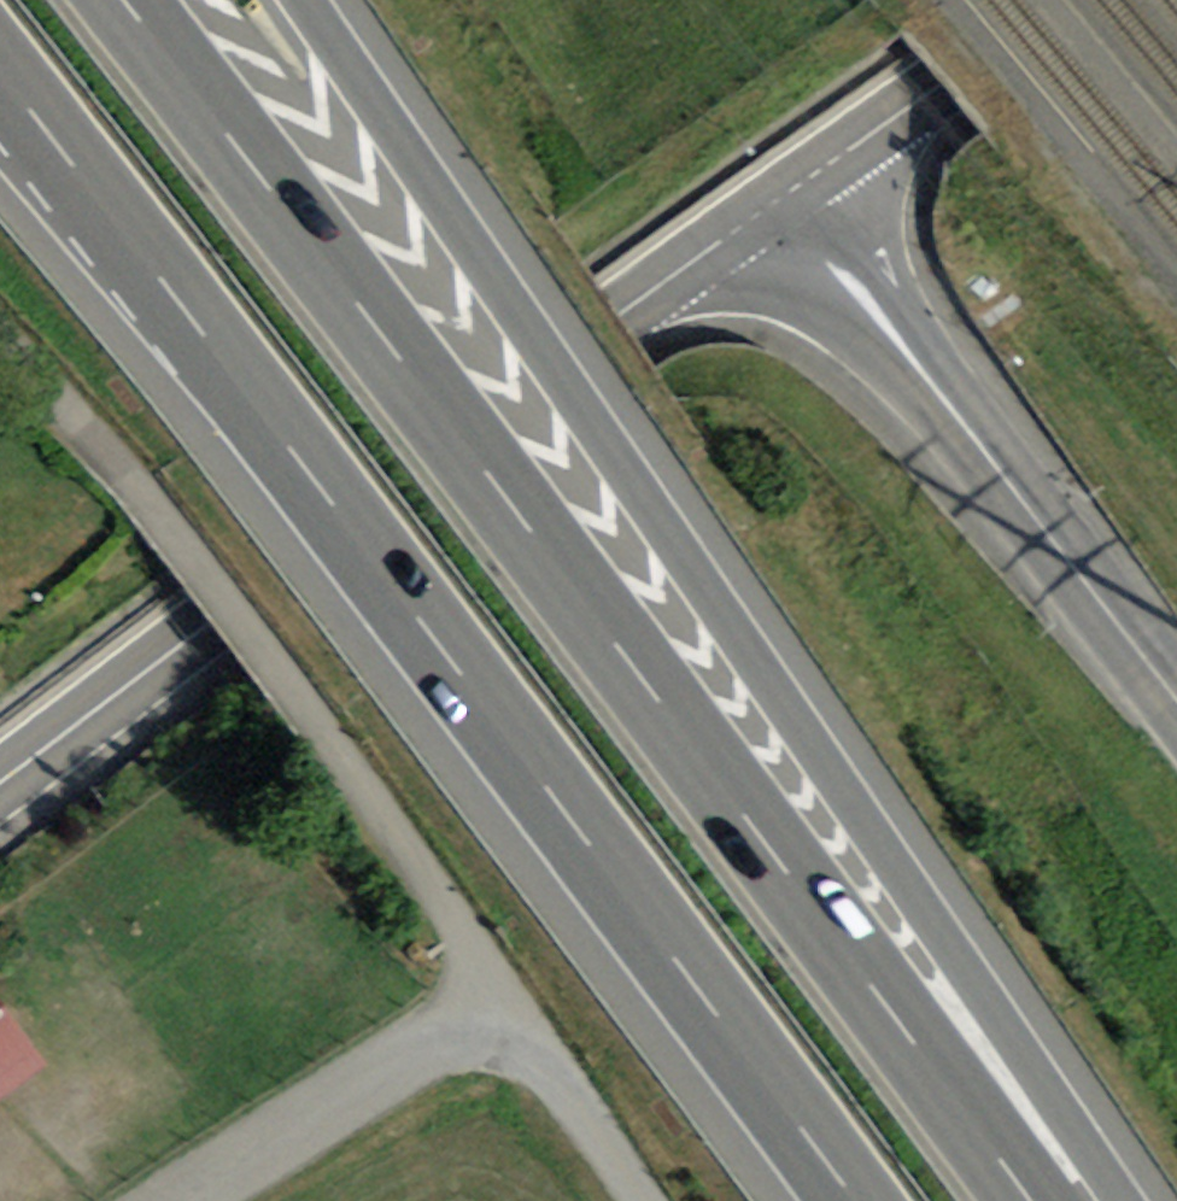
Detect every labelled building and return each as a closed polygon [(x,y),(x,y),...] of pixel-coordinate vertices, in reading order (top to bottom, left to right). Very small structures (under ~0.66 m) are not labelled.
[(55,1064),(0,989),(0,1104),(55,1064)]
